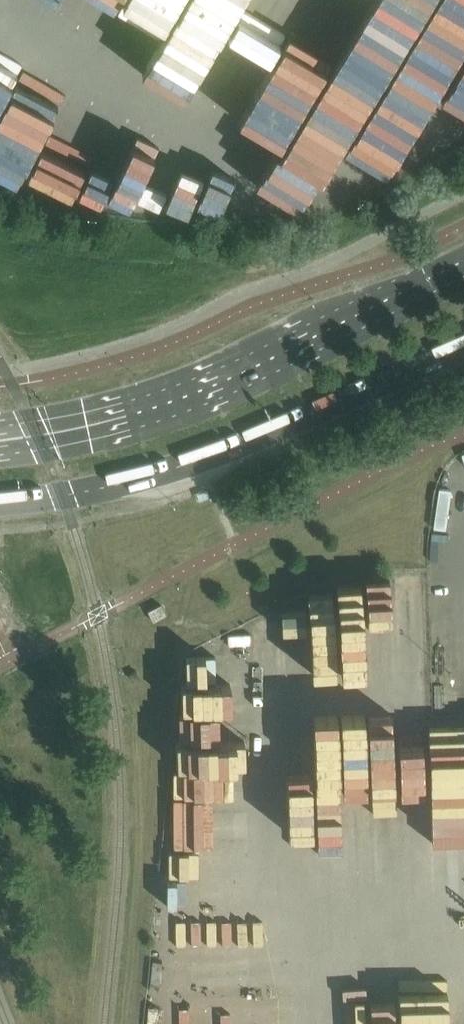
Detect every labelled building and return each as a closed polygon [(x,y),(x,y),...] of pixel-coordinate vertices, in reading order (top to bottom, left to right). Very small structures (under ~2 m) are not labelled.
[(149,612),(154,622),(167,616),(162,605),(149,612)]
